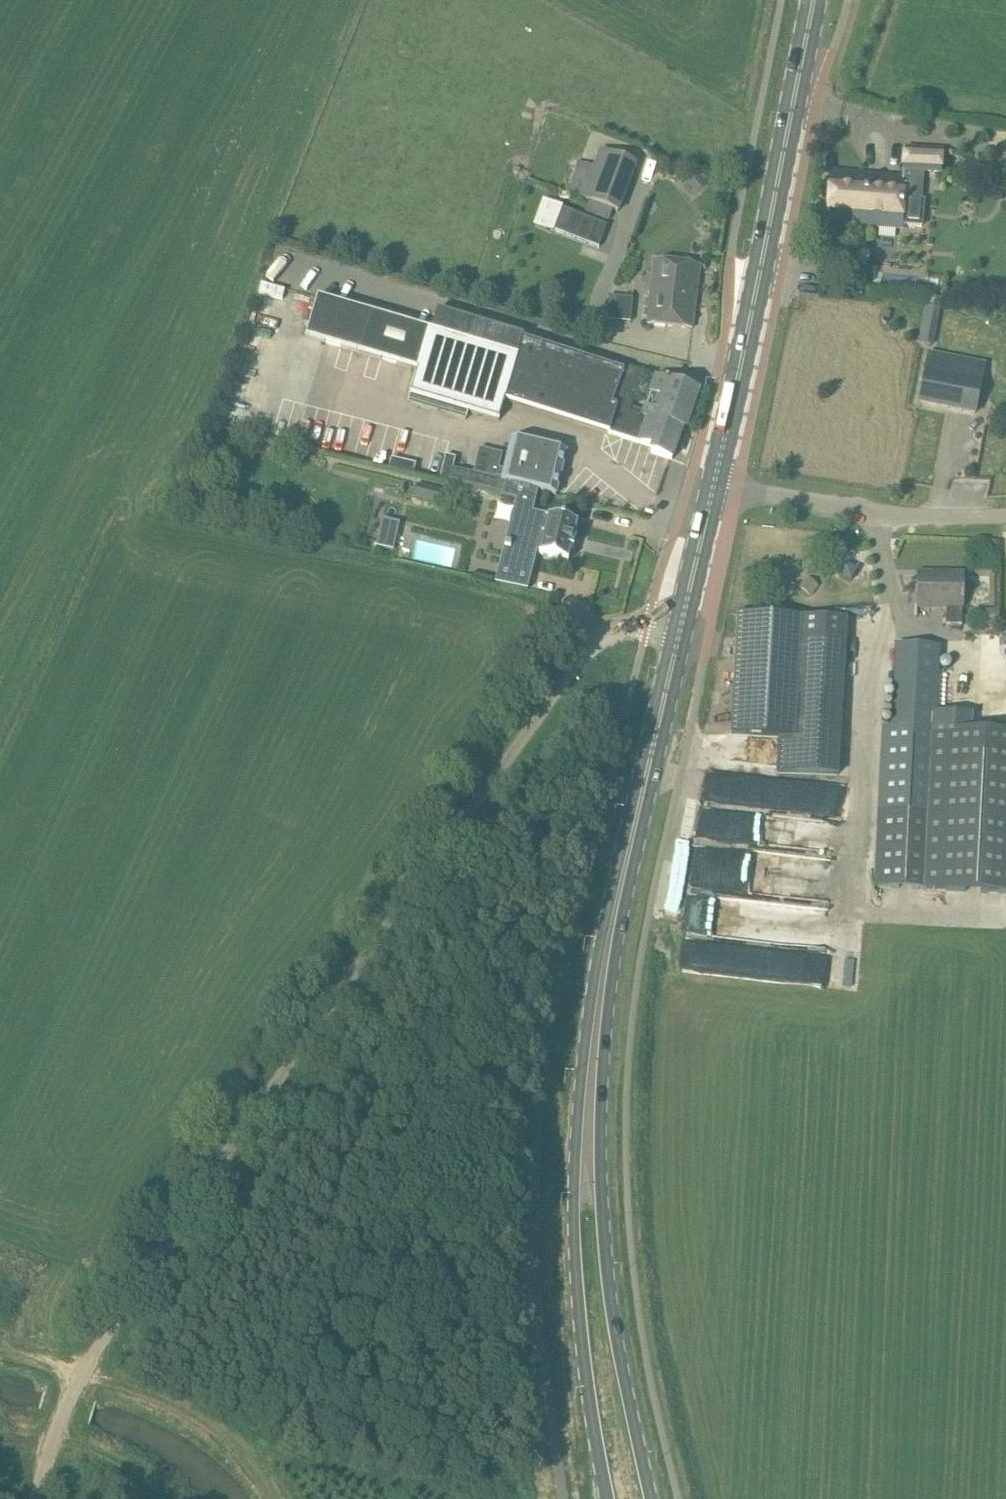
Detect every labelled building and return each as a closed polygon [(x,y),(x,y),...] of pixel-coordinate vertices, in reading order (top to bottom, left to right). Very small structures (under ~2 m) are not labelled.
[(642,162),(607,148),(600,164),(585,159),(574,190),(597,199),(593,209),(615,217),(618,207),(624,209),(642,162)] [(944,151),(905,148),(903,173),(942,176),(944,151)] [(923,201),(903,199),(904,182),(831,176),(827,223),(901,229),(901,225),(921,227),(923,201)] [(532,222),(598,248),(608,223),(541,198),(532,222)] [(700,266),(654,260),(646,323),(691,329),(700,266)] [(307,338),(420,370),(413,393),(500,419),(526,338),(438,310),(432,328),(319,294),(307,338)] [(608,294),(606,319),(632,321),(634,296),(608,294)] [(926,306),(924,315),(939,318),(941,308),(926,306)] [(632,441),(640,419),(641,415),(628,411),(620,408),(624,394),(633,397),(635,398),(643,373),(607,362),(603,364),(526,338),(506,400),(606,433),(632,441)] [(984,367),(929,355),(918,404),(974,416),(984,367)] [(654,377),(641,415),(640,419),(681,433),(684,434),(698,393),(654,377)] [(628,411),(633,397),(624,394),(620,408),(628,411)] [(640,419),(632,441),(651,448),(649,453),(672,461),(681,433),(640,419)] [(518,500),(534,504),(537,492),(556,496),(565,453),(512,441),(505,471),(503,479),(503,481),(502,484),(506,485),(503,496),(518,500)] [(503,479),(505,471),(499,470),(502,455),(480,449),(474,473),(497,479),(497,477),(503,479)] [(388,468),(413,474),(416,462),(390,456),(388,468)] [(459,486),(463,471),(455,469),(451,484),(459,486)] [(471,473),(463,471),(459,486),(467,488),(471,473)] [(502,484),(503,481),(491,478),(487,493),(503,496),(506,485),(502,484)] [(441,490),(417,484),(414,498),(438,503),(441,490)] [(534,504),(518,500),(511,525),(515,526),(511,544),(508,544),(507,549),(509,550),(507,560),(504,559),(505,558),(504,557),(497,584),(529,592),(539,554),(568,562),(572,547),(574,548),(577,535),(575,534),(578,523),(532,512),(534,504)] [(375,546),(392,549),(398,521),(380,517),(375,546)] [(851,581),(857,571),(845,565),(840,576),(851,581)] [(961,576),(916,576),(916,608),(947,608),(947,626),(961,626),(961,576)] [(800,586),(811,596),(819,586),(808,577),(800,586)] [(985,610),(985,627),(1000,627),(1000,609),(985,610)] [(843,620),(736,614),(731,694),(839,700),(843,620)] [(896,646),(892,727),(882,727),(874,886),(1005,893),(1005,734),(933,730),(938,649),(896,646)] [(790,812),(791,780),(712,778),(711,809),(790,812)] [(826,902),(831,852),(780,847),(781,835),(772,834),(770,851),(723,847),(722,854),(709,853),(708,863),(695,862),(692,892),(689,892),(685,930),(715,933),(716,922),(729,923),(730,912),(756,914),(756,910),(746,909),(747,894),(826,902)] [(684,970),(822,983),(826,948),(687,935),(684,970)]
